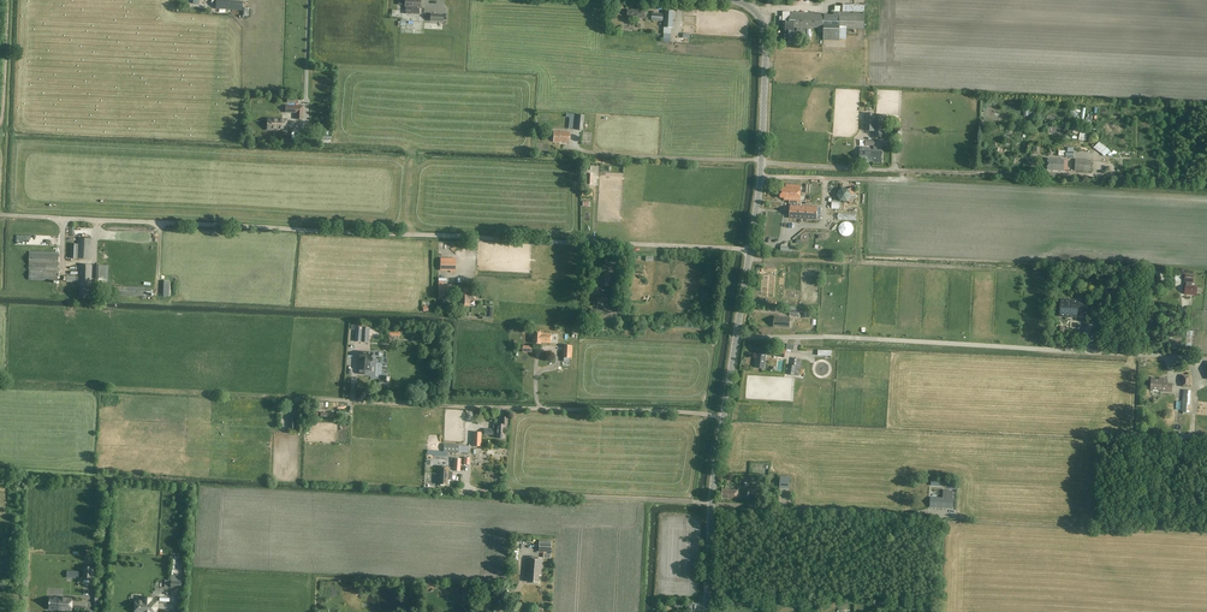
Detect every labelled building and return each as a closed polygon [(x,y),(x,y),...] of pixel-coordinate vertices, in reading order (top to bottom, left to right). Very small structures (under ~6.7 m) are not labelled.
[(243,2),(219,0),(217,0),(216,9),(243,11),(243,2)] [(405,7),(406,7),(406,14),(419,14),(420,8),(421,8),(421,0),(405,0),(405,7)] [(646,18),(646,10),(636,9),(636,10),(627,10),(627,17),(646,18)] [(673,28),(674,11),(665,11),(664,27),(673,28)] [(864,29),(864,13),(840,12),(839,25),(824,25),(824,15),(790,14),(790,22),(783,22),(782,31),(784,31),(784,42),(794,43),(794,27),(818,28),(818,32),(824,33),(823,40),(839,40),(839,34),(846,34),(846,29),(864,29)] [(663,21),(663,14),(652,13),(651,21),(663,21)] [(286,105),(286,113),(297,113),(296,119),(303,120),(304,106),(286,105)] [(875,114),(866,114),(866,131),(874,131),(875,114)] [(576,130),(583,131),(584,115),(577,115),(576,130)] [(883,115),(876,115),(875,137),(882,138),(883,115)] [(268,119),(268,130),(276,130),(276,129),(285,130),(285,119),(268,119)] [(1081,130),(1079,140),(1086,141),(1088,131),(1081,130)] [(570,132),(554,131),(553,142),(560,142),(560,141),(565,141),(565,142),(569,143),(570,132)] [(873,162),(873,150),(874,141),(865,141),(865,145),(870,146),(870,148),(860,148),(859,161),(873,162)] [(1106,156),(1110,149),(1101,142),(1096,148),(1106,156)] [(882,150),(873,150),(873,162),(882,163),(882,150)] [(1063,170),(1064,159),(1048,158),(1047,170),(1063,170)] [(1075,160),(1074,170),(1090,171),(1091,160),(1075,160)] [(591,184),(591,174),(583,173),(582,184),(591,184)] [(800,202),(801,185),(786,185),(786,188),(781,188),(780,198),(784,198),(784,200),(789,200),(789,202),(789,204),(791,204),(791,206),(790,206),(789,218),(817,220),(817,219),(821,220),(821,207),(818,207),(797,206),(798,202),(800,202)] [(848,189),(841,189),(837,195),(840,201),(848,201),(851,195),(848,189)] [(49,245),(49,236),(18,236),(18,244),(49,245)] [(90,259),(90,245),(91,238),(79,238),(78,244),(78,258),(90,259)] [(58,255),(29,254),(29,280),(57,281),(58,255)] [(441,258),(440,270),(455,270),(456,259),(441,258)] [(91,287),(92,265),(80,264),(80,276),(80,283),(79,295),(93,296),(93,288),(91,287)] [(97,265),(96,279),(105,279),(106,265),(97,265)] [(600,286),(608,286),(609,273),(601,272),(600,286)] [(1185,275),(1184,282),(1186,282),(1184,294),(1196,295),(1197,286),(1192,285),(1192,283),(1193,283),(1193,276),(1185,275)] [(438,291),(451,291),(451,287),(445,287),(443,285),(443,281),(438,281),(438,291)] [(112,286),(112,296),(151,297),(151,287),(112,286)] [(460,288),(459,304),(463,304),(463,307),(468,306),(468,304),(470,304),(470,300),(475,300),(475,294),(470,294),(470,288),(460,288)] [(1085,312),(1085,302),(1078,302),(1078,300),(1061,299),(1060,316),(1077,317),(1077,311),(1085,312)] [(611,312),(607,311),(607,310),(597,310),(597,309),(590,309),(590,320),(596,320),(606,320),(606,319),(611,319),(611,312)] [(790,318),(775,317),(774,327),(789,328),(790,318)] [(355,342),(361,342),(369,343),(370,328),(356,327),(355,342)] [(540,344),(540,343),(550,343),(551,333),(543,333),(541,333),(541,332),(534,332),(533,344),(540,344)] [(757,352),(757,353),(756,353),(755,357),(757,357),(755,368),(764,369),(767,350),(756,348),(756,352),(757,352)] [(358,369),(358,373),(358,374),(363,375),(364,374),(365,370),(369,371),(370,361),(372,361),(372,353),(359,352),(359,360),(360,360),(359,369),(358,369)] [(788,374),(795,375),(799,375),(800,369),(796,369),(797,358),(793,358),(792,364),(789,364),(788,374)] [(1171,392),(1171,384),(1166,383),(1167,379),(1162,379),(1162,380),(1150,379),(1150,389),(1161,390),(1161,391),(1171,392)] [(1183,390),(1182,412),(1189,412),(1191,390),(1183,390)] [(493,425),(493,429),(484,429),(484,435),(493,435),(493,432),(496,432),(496,438),(504,438),(505,425),(507,425),(507,418),(502,417),(501,425),(496,424),(496,425),(493,425)] [(289,430),(298,430),(298,419),(290,419),(289,430)] [(438,484),(448,485),(448,479),(449,479),(450,467),(439,467),(438,484)] [(789,486),(789,479),(789,474),(781,474),(780,479),(780,486),(789,486)] [(428,476),(428,487),(436,487),(437,476),(428,476)] [(750,501),(750,498),(753,498),(758,499),(758,492),(753,492),(750,492),(744,492),(744,495),(738,495),(739,490),(722,489),(722,498),(743,499),(743,500),(750,501)] [(944,491),(943,498),(931,497),(930,507),(939,508),(939,506),(941,506),(941,508),(953,508),(953,491),(944,491)] [(539,541),(539,551),(551,551),(551,542),(539,541)] [(528,582),(538,583),(539,576),(541,576),(542,558),(526,557),(525,574),(528,574),(528,582)] [(83,578),(91,578),(92,567),(84,567),(83,578)] [(49,597),(49,609),(71,610),(72,598),(49,597)] [(135,603),(134,611),(156,611),(157,602),(150,602),(151,598),(144,598),(144,601),(135,601),(135,603)]
